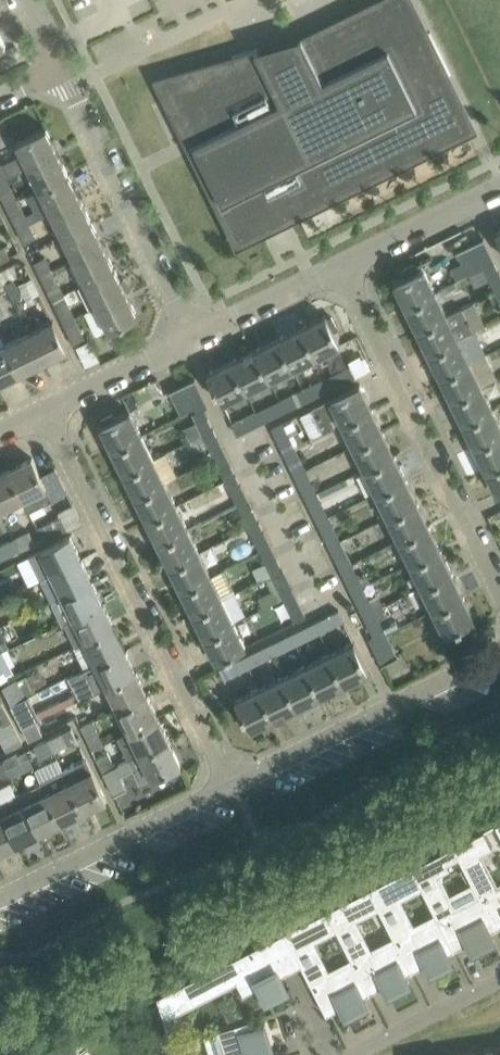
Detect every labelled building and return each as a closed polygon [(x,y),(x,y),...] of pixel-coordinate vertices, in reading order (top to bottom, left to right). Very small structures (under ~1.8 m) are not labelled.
[(404,0),(390,0),(303,43),(265,62),(258,47),(233,54),(235,58),(164,79),(178,107),(170,109),(184,139),(192,135),(195,142),(241,237),(331,193),(428,145),(467,126),(404,0)] [(7,176),(29,165),(59,151),(47,127),(17,141),(22,153),(0,163),(0,166),(1,166),(7,176)] [(40,189),(70,174),(59,151),(29,165),(40,189)] [(7,176),(1,166),(0,166),(0,183),(8,179),(7,176)] [(51,212),(82,197),(70,174),(40,189),(51,212)] [(63,235),(93,220),(82,197),(51,212),(63,235)] [(19,228),(29,223),(23,209),(12,214),(19,228)] [(74,258),(104,243),(93,220),(63,235),(74,258)] [(19,228),(26,241),(36,236),(29,223),(19,228)] [(495,261),(484,238),(485,238),(484,236),(457,250),(457,251),(459,250),(464,261),(453,267),(458,279),(470,274),(495,261)] [(86,282),(116,267),(104,243),(74,258),(86,282)] [(11,257),(5,245),(0,247),(0,262),(11,257)] [(42,274),(52,269),(45,255),(35,260),(42,274)] [(436,290),(422,262),(433,257),(432,255),(402,270),(402,271),(406,270),(408,274),(395,281),(407,305),(436,290)] [(499,288),(499,271),(495,261),(470,274),(476,287),(491,279),(497,290),(499,288)] [(5,282),(19,275),(14,262),(0,269),(0,273),(5,282)] [(90,308),(97,305),(127,290),(116,267),(86,282),(78,285),(90,308)] [(63,292),(59,283),(52,269),(42,274),(48,288),(49,288),(54,297),(63,292)] [(127,290),(97,305),(109,329),(139,314),(127,290)] [(418,328),(448,314),(436,290),(407,305),(418,328)] [(80,326),(73,312),(63,292),(54,297),(63,317),(70,331),(80,326)] [(430,352),(459,337),(475,329),(463,306),(448,314),(418,328),(430,352)] [(332,315),(328,317),(327,314),(303,326),(317,355),(341,343),(334,328),(338,326),(332,315)] [(30,330),(44,360),(69,349),(54,318),(30,330)] [(70,331),(76,345),(86,340),(80,326),(70,331)] [(294,366),(317,355),(303,326),(279,337),(294,366)] [(21,372),(44,360),(30,330),(6,342),(21,372)] [(270,378),(294,366),(279,337),(256,348),(270,378)] [(441,375),(470,361),(459,337),(430,352),(441,375)] [(21,372),(6,342),(0,345),(0,382),(21,372)] [(247,389),(270,378),(256,348),(232,360),(247,389)] [(223,401),(247,389),(232,360),(208,372),(223,401)] [(453,398),(482,384),(470,361),(441,375),(453,398)] [(332,386),(356,374),(351,365),(328,377),(332,386)] [(309,397),(332,386),(328,377),(304,388),(309,397)] [(181,413),(195,407),(205,401),(194,379),(171,390),(181,413)] [(343,421),(372,407),(360,383),(313,406),(324,431),(343,421)] [(464,422),(493,407),(482,384),(453,398),(464,422)] [(286,409),(309,397),(304,388),(281,400),(286,409)] [(262,421),(286,409),(281,400),(258,411),(262,421)] [(204,408),(208,406),(205,401),(195,407),(197,411),(193,413),(197,420),(185,426),(192,438),(214,428),(204,408)] [(354,445),(384,430),(372,407),(343,421),(354,445)] [(499,433),(499,421),(493,407),(464,422),(476,445),(499,433)] [(142,434),(130,409),(115,417),(113,413),(103,418),(104,422),(101,424),(113,448),(142,434)] [(237,433),(262,421),(258,411),(233,423),(237,433)] [(283,420),(272,426),(284,450),(295,445),(283,420)] [(214,456),(225,451),(214,428),(192,438),(198,450),(208,444),(214,456)] [(365,468),(395,454),(384,430),(354,445),(365,468)] [(499,462),(499,433),(476,445),(487,468),(499,462)] [(125,471),(154,457),(142,434),(113,448),(125,471)] [(295,474),(306,468),(295,445),(284,450),(295,474)] [(226,480),(237,475),(225,451),(214,456),(226,479),(226,480)] [(377,492),(406,477),(395,454),(365,468),(377,492)] [(30,510),(48,501),(68,492),(56,468),(42,475),(33,456),(9,468),(23,496),(30,510)] [(136,495),(165,480),(154,457),(125,471),(136,495)] [(499,492),(499,462),(487,468),(499,493),(499,492)] [(23,496),(9,468),(0,472),(0,505),(1,507),(23,496)] [(307,497),(318,492),(318,491),(325,487),(317,470),(309,473),(306,468),(295,474),(307,497)] [(226,480),(226,479),(216,484),(221,495),(231,490),(238,503),(248,498),(237,475),(226,480)] [(388,515),(418,501),(406,477),(377,492),(388,515)] [(148,518),(177,504),(165,480),(136,495),(148,518)] [(318,520),(329,515),(318,492),(307,497),(318,520)] [(249,527),(260,521),(248,498),(238,503),(249,527)] [(400,538),(429,524),(418,501),(388,515),(400,538)] [(159,542),(188,527),(177,504),(148,518),(159,542)] [(43,538),(69,526),(63,514),(38,526),(43,538)] [(330,544),(341,538),(329,515),(318,520),(330,544)] [(261,550),(271,545),(260,521),(249,527),(235,533),(241,545),(255,538),(261,550)] [(411,562),(441,547),(429,524),(400,538),(411,562)] [(171,565),(200,551),(188,527),(159,542),(171,565)] [(20,550),(35,543),(29,530),(14,537),(20,550)] [(41,578),(82,558),(71,535),(52,544),(41,549),(30,554),(41,578)] [(7,556),(20,550),(14,537),(2,543),(7,556)] [(341,567),(352,561),(341,538),(330,544),(341,567)] [(258,581),(273,574),(283,569),(271,545),(261,550),(267,563),(252,569),(258,581)] [(423,585),(452,571),(441,547),(411,562),(412,563),(402,568),(412,589),(422,584),(423,585)] [(182,588),(211,574),(200,551),(171,565),(182,588)] [(352,561),(341,567),(352,590),(370,581),(364,568),(367,566),(362,556),(352,561)] [(64,595),(93,581),(82,558),(41,578),(52,600),(64,595)] [(285,596),(294,592),(283,569),(273,574),(285,596)] [(434,608),(463,594),(452,571),(423,585),(434,608)] [(194,612),(223,597),(211,574),(182,588),(194,612)] [(383,603),(379,594),(373,580),(370,581),(352,590),(364,612),(383,603)] [(75,617),(104,603),(93,581),(64,595),(75,617)] [(296,620),(306,615),(294,592),(285,596),(296,620)] [(434,608),(436,613),(446,633),(475,618),(463,594),(434,608)] [(205,635),(235,621),(223,597),(194,612),(205,635)] [(86,640),(115,626),(104,603),(75,617),(86,640)] [(372,640),(387,633),(380,618),(389,614),(383,603),(364,612),(374,634),(370,636),(372,640)] [(320,631),(345,619),(340,608),(315,621),(320,631)] [(217,659),(237,650),(246,645),(235,621),(205,635),(217,659)] [(297,643),(320,631),(315,621),(292,632),(297,643)] [(97,662),(126,648),(115,626),(86,640),(97,662)] [(9,647),(11,646),(2,629),(0,630),(0,655),(10,650),(9,647)] [(274,654),(297,643),(292,632),(268,644),(274,654)] [(383,662),(398,655),(387,633),(372,640),(383,662)] [(369,670),(360,650),(355,640),(330,651),(345,682),(369,670)] [(250,666),(274,654),(268,644),(245,655),(250,666)] [(108,685),(137,671),(126,648),(97,662),(84,668),(86,670),(72,676),(79,691),(82,697),(108,685)] [(0,655),(0,677),(1,680),(15,674),(11,665),(17,663),(10,650),(0,655)] [(322,693),(345,682),(330,651),(307,663),(322,693)] [(226,678),(250,666),(245,655),(221,667),(226,678)] [(298,705),(322,693),(307,663),(284,674),(298,705)] [(118,707),(148,693),(137,671),(108,685),(118,707)] [(275,716),(298,705),(284,674),(260,686),(275,716)] [(12,703),(27,696),(18,678),(4,685),(12,703)] [(251,728),(275,716),(260,686),(236,697),(251,728)] [(79,691),(37,711),(40,717),(82,697),(79,691)] [(129,730),(159,716),(148,693),(118,707),(129,730)] [(27,696),(12,703),(23,725),(36,719),(40,717),(37,711),(29,695),(27,696)] [(12,718),(0,696),(0,724),(12,718)] [(129,758),(170,738),(159,716),(129,730),(118,735),(120,739),(129,758)] [(0,724),(0,735),(8,751),(24,742),(12,718),(0,724)] [(36,719),(23,725),(23,726),(30,739),(43,732),(36,719)] [(93,748),(105,742),(94,719),(82,725),(93,748)] [(72,727),(47,739),(49,744),(53,751),(70,743),(76,744),(80,742),(72,727)] [(134,768),(145,763),(152,776),(181,762),(170,738),(129,758),(116,765),(103,771),(115,794),(127,788),(120,772),(133,766),(134,768)] [(41,758),(53,751),(47,739),(35,746),(41,758)] [(103,771),(116,765),(109,751),(96,757),(103,771)] [(3,761),(9,774),(24,766),(18,754),(3,761)] [(107,798),(93,769),(87,757),(64,768),(84,810),(107,798)] [(61,821),(84,810),(64,768),(41,779),(42,782),(61,821)] [(42,782),(20,793),(39,832),(61,821),(42,782)] [(20,793),(0,802),(0,808),(2,813),(16,843),(39,832),(20,793)] [(16,843),(2,813),(0,808),(0,851),(16,843)] [(497,886),(480,853),(493,847),(484,830),(454,846),(460,857),(480,895),(497,928),(499,926),(499,885),(497,886)] [(442,852),(412,867),(416,875),(438,917),(439,916),(455,948),(469,941),(473,949),(494,939),(490,931),(497,928),(480,895),(455,908),(438,875),(451,868),(448,863),(460,857),(454,846),(442,852)] [(455,948),(439,916),(438,917),(412,930),(395,896),(406,890),(402,882),(416,875),(412,867),(370,888),(395,939),(396,938),(412,971),(427,963),(431,971),(435,969),(436,971),(449,965),(448,962),(452,960),(448,952),(455,948)] [(353,917),(366,911),(358,894),(327,910),(353,960),(354,960),(370,992),(385,984),(389,992),(410,981),(406,974),(412,971),(396,938),(395,939),(370,951),(353,917)] [(311,939),(323,932),(315,916),(286,931),(303,964),(302,964),(327,1014),(342,1006),(347,1014),(367,1003),(363,995),(370,992),(354,960),(353,960),(327,973),(311,939)] [(302,964),(303,964),(286,931),(158,996),(165,1019),(196,1003),(195,1000),(239,978),(245,991),(243,992),(244,994),(260,985),(267,998),(271,997),(272,999),(285,992),(284,990),(288,988),(281,975),(302,964)] [(256,1026),(254,1018),(216,1030),(217,1032),(220,1031),(228,1054),(266,1054),(263,1048),(272,1045),(265,1023),(256,1026)]
